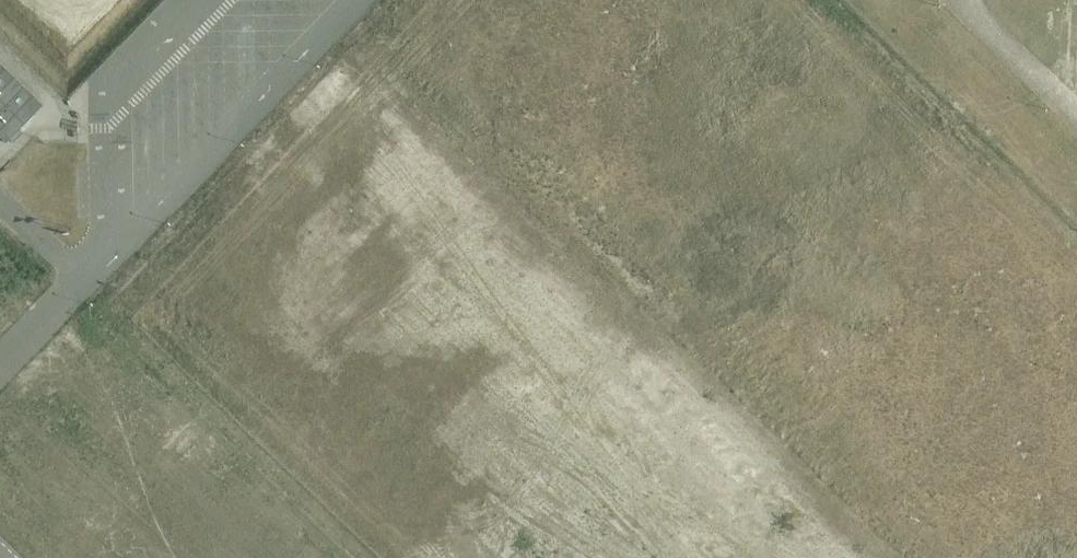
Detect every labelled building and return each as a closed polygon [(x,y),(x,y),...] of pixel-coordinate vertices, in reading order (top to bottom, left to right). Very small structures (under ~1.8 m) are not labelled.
[(3,141),(7,137),(16,128),(40,103),(0,64),(0,138),(3,141)]
